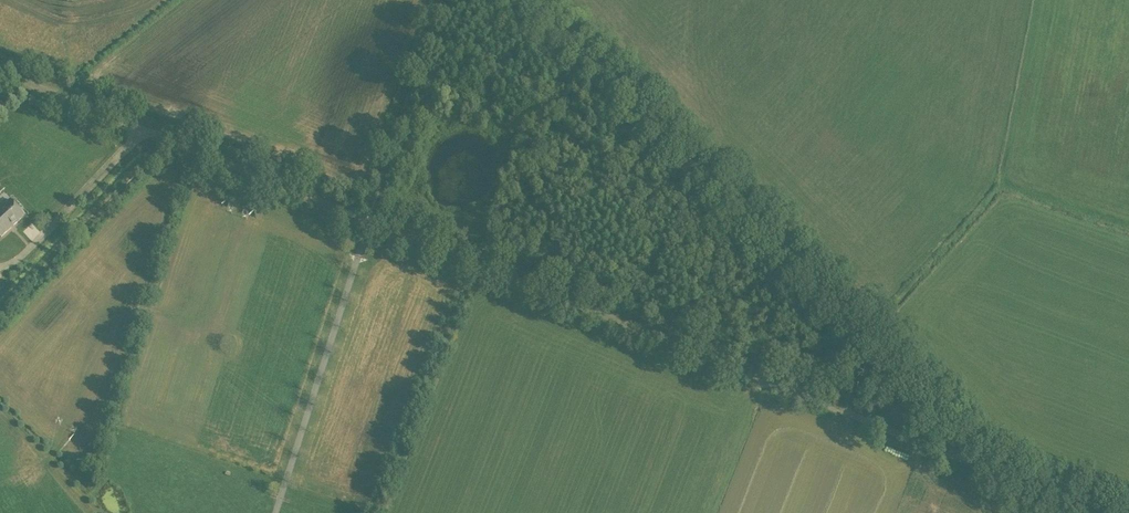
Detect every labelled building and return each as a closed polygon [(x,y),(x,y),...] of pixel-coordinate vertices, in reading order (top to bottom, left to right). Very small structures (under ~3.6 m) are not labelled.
[(26,215),(12,199),(0,210),(0,233),(3,236),(26,215)]
